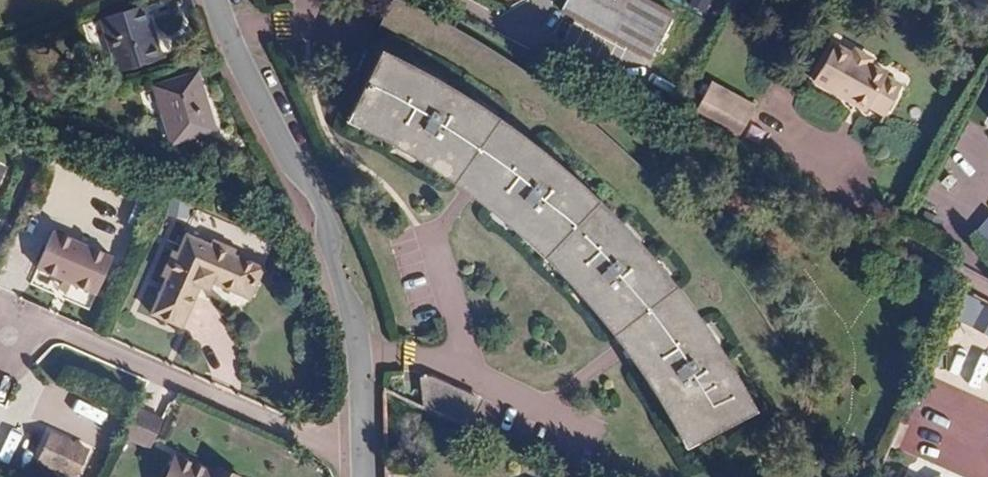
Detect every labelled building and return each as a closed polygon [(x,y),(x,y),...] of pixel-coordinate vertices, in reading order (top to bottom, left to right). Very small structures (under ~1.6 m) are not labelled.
[(674,15),(646,0),(567,0),(561,11),(651,58),(674,15)] [(160,57),(144,9),(101,23),(117,70),(160,57)] [(884,117),(898,92),(886,85),(882,78),(884,75),(886,72),(850,53),(849,56),(833,47),(814,83),(865,111),(867,108),(884,117)] [(411,64),(381,50),(347,120),(368,131),(393,144),(409,154),(434,170),(454,183),(477,200),(511,227),(528,242),(542,256),(554,269),(576,291),(593,311),(607,327),(621,346),(636,367),(648,385),(661,405),(675,429),(685,446),(755,411),(743,387),(722,351),(699,315),(675,284),(648,250),(624,225),(610,211),(582,185),(563,168),(545,153),(523,136),(505,123),(482,106),(457,90),(446,83),(411,64)] [(214,130),(196,73),(154,86),(171,144),(214,130)] [(886,85),(898,92),(902,85),(884,75),(882,78),(886,85)] [(737,141),(755,106),(710,82),(691,117),(737,141)] [(194,203),(174,197),(172,212),(193,217),(194,203)] [(987,238),(987,218),(978,230),(987,238)] [(160,274),(145,309),(175,323),(193,282),(197,274),(205,278),(243,294),(256,264),(227,251),(229,246),(205,236),(203,240),(179,230),(171,248),(167,246),(155,272),(160,274)] [(122,257),(58,231),(43,267),(65,276),(60,289),(70,293),(75,282),(106,295),(122,257)] [(205,278),(197,274),(193,282),(201,286),(205,278)] [(975,297),(963,320),(987,332),(987,304),(975,297)] [(480,401),(432,378),(421,379),(425,409),(468,429),(480,401)] [(51,389),(46,402),(114,427),(119,414),(51,389)] [(154,447),(167,419),(140,407),(127,435),(154,447)] [(92,451),(55,434),(43,462),(75,476),(80,476),(92,451)] [(232,476),(236,469),(209,457),(206,464),(188,456),(178,476),(234,476),(232,476)]
